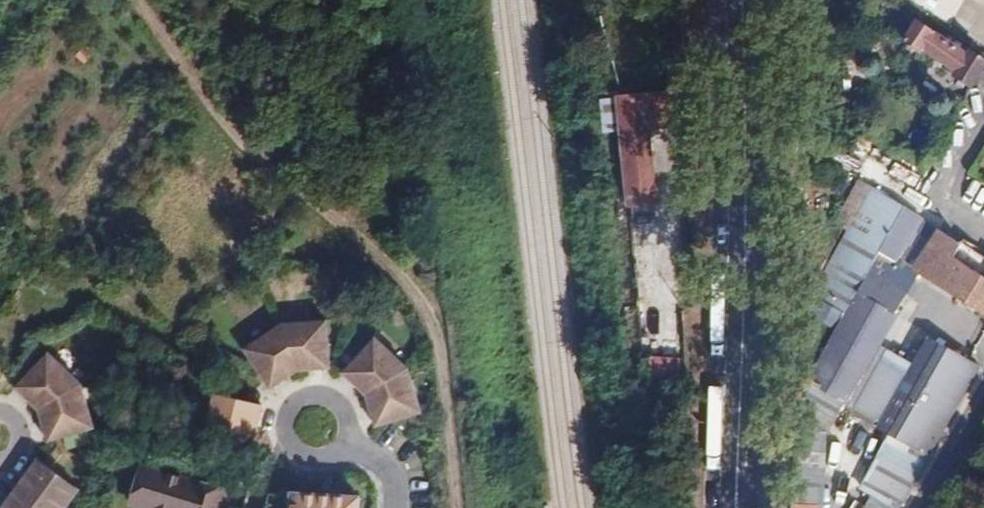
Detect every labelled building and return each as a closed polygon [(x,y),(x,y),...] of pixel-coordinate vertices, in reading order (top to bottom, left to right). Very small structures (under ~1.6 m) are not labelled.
[(954,75),(965,83),(980,57),(970,51),(968,54),(918,20),(904,40),(920,51),(923,48),(956,71),(954,75)] [(980,57),(965,83),(972,87),(983,66),(983,60),(980,57)] [(679,125),(679,91),(617,97),(628,206),(656,203),(648,128),(679,125)] [(822,119),(840,126),(849,101),(831,94),(822,119)] [(921,272),(983,312),(983,257),(962,243),(962,244),(924,220),(859,181),(835,224),(846,231),(810,295),(819,300),(811,314),(837,329),(809,378),(793,403),(795,426),(792,507),(817,507),(821,507),(824,432),(827,431),(840,400),(880,423),(877,428),(891,435),(863,490),(872,494),(865,507),(900,507),(980,368),(928,338),(913,365),(878,345),(894,315),(874,303),(910,246),(921,253),(912,267),(921,272)] [(874,303),(894,315),(921,272),(912,267),(921,253),(910,246),(874,303)] [(808,258),(794,258),(794,271),(808,270),(808,258)] [(288,325),(250,351),(275,389),(303,371),(336,368),(334,321),(288,325)] [(382,338),(348,373),(371,394),(380,425),(426,411),(415,368),(382,338)] [(52,357),(18,391),(41,413),(49,444),(96,430),(84,387),(52,357)] [(682,360),(651,359),(650,383),(680,385),(682,360)] [(217,395),(209,427),(256,438),(266,405),(217,395)] [(860,435),(857,451),(878,454),(881,438),(860,435)] [(37,461),(0,507),(65,507),(78,491),(37,461)] [(143,467),(132,505),(141,507),(225,507),(230,491),(143,467)] [(362,499),(294,494),(293,507),(361,507),(362,499)]
